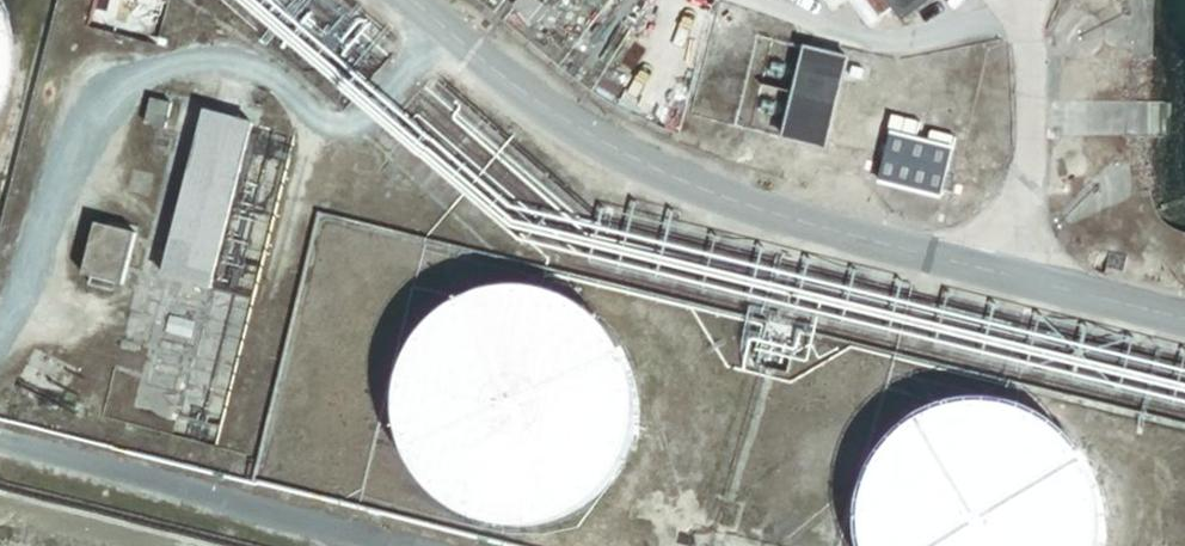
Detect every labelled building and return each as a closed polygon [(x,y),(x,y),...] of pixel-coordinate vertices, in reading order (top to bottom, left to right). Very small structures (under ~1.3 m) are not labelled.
[(537,0),(528,0),(519,12),(540,29),(553,13),(537,0)] [(906,24),(938,0),(889,0),(906,24)] [(5,92),(8,72),(7,51),(2,30),(0,26),(0,106),(5,92)] [(852,64),(808,53),(785,146),(829,157),(852,64)] [(172,109),(152,105),(146,129),(167,134),(172,109)] [(252,128),(206,117),(166,281),(212,292),(252,128)] [(933,134),(929,149),(955,155),(958,140),(933,134)] [(929,149),(894,141),(883,186),(944,200),(955,155),(929,149)] [(137,238),(97,228),(84,280),(125,289),(137,238)] [(481,294),(456,306),(436,321),(422,339),(410,359),(403,380),(400,403),(404,438),(413,462),(424,479),(441,498),(469,516),(491,523),(526,527),(549,523),(582,510),(600,496),(622,468),(633,446),(638,423),(639,398),(632,366),(615,335),(598,316),(579,303),(558,294),(526,287),(503,289),(481,294)] [(195,326),(170,320),(165,337),(191,343),(195,326)] [(916,431),(892,456),(881,476),(872,508),(871,534),(873,545),(1108,545),(1110,527),(1106,493),(1098,472),(1078,443),(1060,428),(1041,416),(1007,406),(984,405),(961,409),(938,417),(916,431)]
